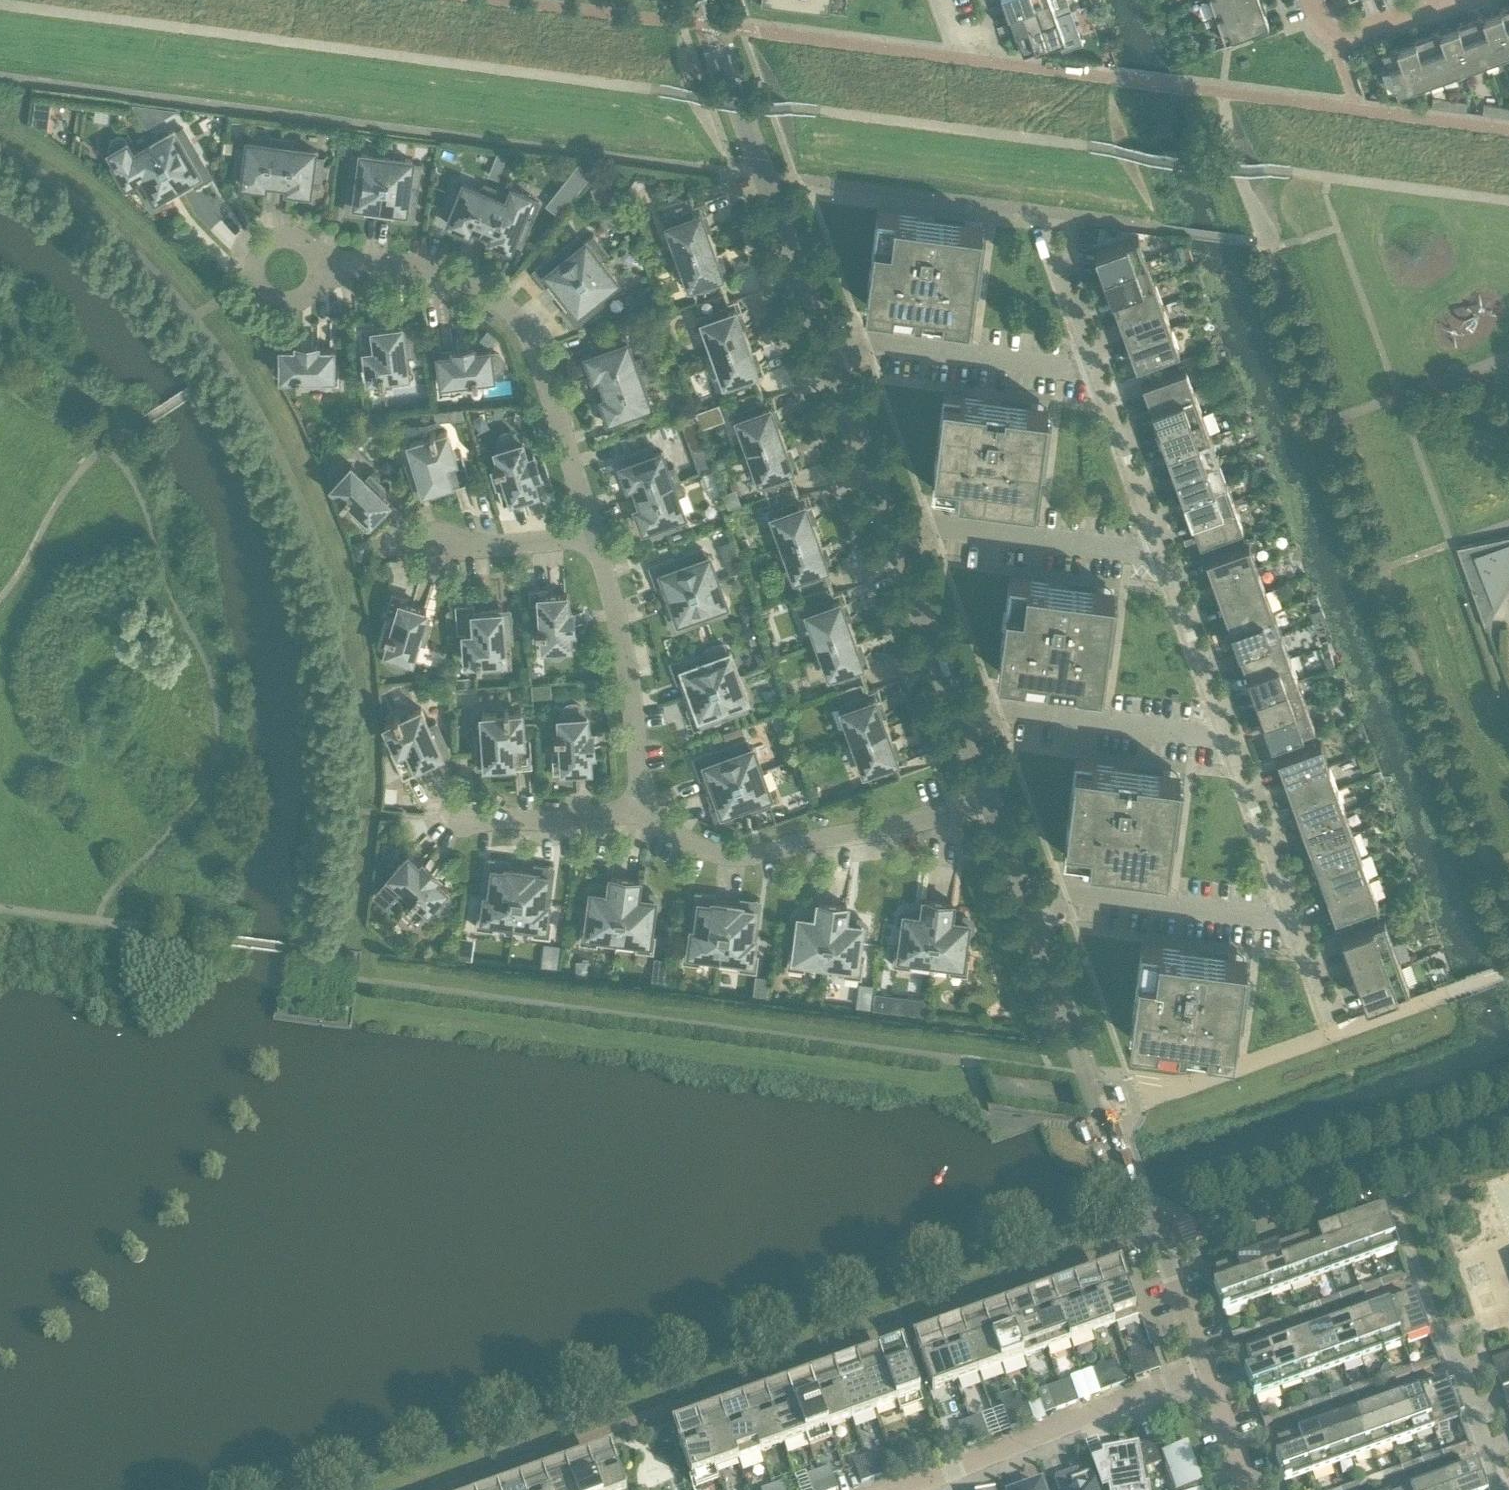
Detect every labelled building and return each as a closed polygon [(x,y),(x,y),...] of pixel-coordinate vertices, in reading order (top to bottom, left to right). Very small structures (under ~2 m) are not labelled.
[(1008,9),(1034,0),(1005,0),(1008,9)] [(1071,10),(1069,3),(1055,8),(1052,0),(1034,0),(1008,9),(1016,30),(1057,15),(1071,10)] [(1214,5),(1213,6),(1216,14),(1255,0),(1212,0),(1214,5)] [(1264,9),(1266,8),(1263,0),(1255,0),(1216,14),(1216,16),(1217,15),(1221,27),(1220,27),(1225,40),(1252,30),(1251,27),(1268,21),(1264,9)] [(1001,12),(998,3),(990,6),(993,15),(1001,12)] [(1499,8),(1500,10),(1492,13),(1506,53),(1508,52),(1508,5),(1499,8)] [(1506,53),(1492,13),(1483,16),(1483,14),(1470,19),(1486,65),(1499,60),(1497,56),(1506,53)] [(1065,36),(1057,15),(1016,30),(1023,51),(1041,44),(1044,52),(1061,47),(1058,39),(1065,36)] [(1486,65),(1470,19),(1457,24),(1457,26),(1449,29),(1463,68),(1471,65),(1473,69),(1486,65)] [(1008,32),(1005,24),(997,26),(1001,35),(1008,32)] [(1463,68),(1449,29),(1440,32),(1440,30),(1427,34),(1443,80),(1456,75),(1455,71),(1463,68)] [(1443,80),(1427,34),(1414,39),(1414,41),(1405,44),(1420,84),(1429,81),(1430,85),(1443,80)] [(1420,84),(1405,44),(1398,47),(1397,45),(1381,51),(1386,65),(1382,67),(1389,88),(1396,86),(1397,90),(1410,86),(1411,87),(1420,84)] [(1449,108),(1450,99),(1433,96),(1431,106),(1449,108)] [(53,99),(35,97),(33,117),(49,125),(53,99)] [(1466,111),(1467,101),(1450,99),(1449,108),(1466,111)] [(1499,115),(1501,105),(1483,103),(1482,113),(1499,115)] [(1501,105),(1499,115),(1508,116),(1508,106),(1501,105)] [(239,128),(241,118),(232,117),(230,127),(239,128)] [(195,156),(193,154),(189,147),(194,145),(184,127),(176,131),(174,128),(152,141),(181,191),(194,183),(191,178),(203,170),(195,156)] [(276,181),(282,138),(269,136),(268,142),(248,140),(247,148),(238,147),(235,169),(243,170),(242,183),(264,186),(265,180),(276,181)] [(320,180),(323,157),(314,156),(315,148),(295,146),(296,139),(282,138),(276,181),(288,183),(287,189),(309,192),(311,179),(320,180)] [(181,191),(152,141),(133,152),(127,141),(125,143),(122,140),(119,139),(116,141),(115,144),(116,147),(114,149),(120,160),(118,161),(130,181),(139,176),(143,182),(144,186),(152,200),(164,193),(168,198),(181,191)] [(379,213),(387,156),(361,152),(361,156),(352,155),(350,175),(355,176),(354,184),(353,187),(351,203),(365,205),(364,211),(379,213)] [(411,191),(412,183),(418,184),(420,164),(412,163),(412,159),(387,156),(379,213),(394,215),(395,209),(410,210),(412,195),(411,191)] [(481,230),(497,189),(485,184),(483,190),(464,182),(461,189),(452,186),(444,207),(452,211),(447,223),(468,231),(471,226),(481,230)] [(532,194),(512,186),(509,193),(497,189),(481,230),(491,234),(489,240),(510,248),(515,236),(523,239),(539,201),(531,197),(532,194)] [(711,226),(707,214),(713,212),(712,211),(707,213),(703,202),(695,205),(691,193),(661,203),(673,237),(672,238),(678,253),(713,240),(709,228),(717,225),(717,224),(711,226)] [(979,275),(986,223),(965,220),(878,209),(865,303),(970,317),(975,274),(979,275)] [(543,268),(552,279),(547,283),(556,295),(602,259),(610,253),(594,233),(583,242),(578,235),(562,248),(565,252),(560,256),(556,258),(543,268)] [(1147,258),(1138,235),(1095,250),(1103,274),(1147,258)] [(730,276),(726,265),(731,263),(730,262),(725,264),(721,253),(726,251),(726,250),(717,253),(713,240),(678,253),(683,268),(684,268),(696,301),(726,290),(722,279),(730,276)] [(1155,281),(1147,258),(1103,274),(1112,296),(1155,281)] [(620,289),(615,282),(618,279),(602,259),(556,295),(566,307),(571,303),(580,315),(593,305),(595,301),(601,297),(604,301),(620,289)] [(1163,303),(1155,281),(1112,296),(1120,319),(1163,303)] [(746,323),(742,311),(748,309),(747,308),(742,310),(738,299),(730,302),(726,290),(696,301),(708,334),(707,335),(713,350),(748,337),(744,325),(752,322),(752,321),(746,323)] [(1171,326),(1163,303),(1120,319),(1128,342),(1171,326)] [(405,352),(412,351),(410,337),(403,338),(402,324),(397,325),(397,324),(378,326),(378,327),(373,328),(376,347),(365,349),(368,377),(380,376),(381,379),(385,379),(385,375),(408,372),(405,352)] [(1180,349),(1171,326),(1128,342),(1136,365),(1180,349)] [(645,370),(640,357),(634,359),(627,340),(620,343),(617,334),(595,342),(598,350),(586,355),(594,376),(599,375),(603,385),(645,370)] [(765,373),(761,362),(766,360),(765,359),(760,361),(756,350),(761,348),(761,347),(752,350),(748,337),(713,350),(718,365),(719,365),(731,398),(761,388),(757,376),(765,373)] [(501,355),(499,353),(495,351),(490,351),(490,346),(468,349),(468,351),(460,352),(460,350),(439,353),(442,379),(459,377),(459,380),(474,378),(474,382),(479,381),(478,376),(493,374),(493,369),(497,368),(499,367),(501,365),(503,362),(503,360),(502,357),(501,355)] [(333,374),(333,347),(311,347),(311,349),(303,349),(303,347),(282,347),(282,352),(276,352),(276,369),(281,369),(282,375),(297,374),(297,380),(302,380),(302,377),(316,377),(316,385),(318,385),(318,374),(333,374)] [(1194,389),(1186,366),(1142,381),(1151,405),(1194,389)] [(650,404),(643,385),(649,383),(645,370),(603,385),(607,395),(601,397),(609,419),(621,414),(624,423),(646,415),(643,407),(650,404)] [(781,420),(777,409),(782,406),(782,405),(777,407),(773,396),(765,399),(761,388),(731,398),(743,431),(742,432),(748,447),(783,434),(779,422),(787,419),(787,418),(781,420)] [(1202,412),(1194,389),(1151,405),(1159,427),(1202,412)] [(1045,458),(1051,407),(1031,404),(944,392),(931,486),(1035,500),(1041,458),(1045,458)] [(1210,434),(1202,412),(1159,427),(1167,450),(1210,434)] [(445,460),(456,457),(447,430),(436,433),(435,429),(430,431),(431,435),(409,441),(415,460),(409,462),(417,490),(429,486),(429,487),(447,482),(447,481),(451,479),(445,460)] [(529,468),(527,460),(529,460),(522,439),(519,440),(518,437),(517,434),(514,432),(511,431),(508,431),(505,431),(501,433),(498,437),(498,442),(499,446),(496,447),(500,462),(495,464),(497,468),(500,467),(504,482),(507,482),(511,497),(538,488),(531,467),(529,468)] [(799,469),(796,459),(801,458),(800,456),(795,458),(791,447),(796,445),(796,444),(788,447),(783,434),(748,447),(753,463),(754,462),(766,495),(796,485),(792,473),(800,470),(799,469)] [(1218,457),(1210,434),(1167,450),(1175,473),(1218,457)] [(679,479),(674,467),(668,469),(661,450),(654,452),(651,444),(630,452),(633,460),(620,465),(628,486),(634,484),(637,494),(679,479)] [(1226,480),(1218,457),(1175,473),(1183,495),(1226,480)] [(390,498),(373,483),(371,485),(365,479),(367,477),(351,463),(348,467),(345,464),(340,463),(336,464),(332,468),(331,472),(333,477),(336,480),(333,483),(344,494),(340,498),(344,501),(346,499),(357,510),(359,508),(370,519),(390,498)] [(684,513),(678,494),(684,492),(679,479),(637,494),(641,505),(636,507),(643,528),(656,524),(659,532),(680,525),(677,516),(684,513)] [(1235,502),(1226,480),(1183,495),(1191,518),(1235,502)] [(816,517),(812,506),(817,504),(817,503),(812,504),(808,493),(800,496),(796,485),(766,495),(778,529),(777,529),(782,544),(818,532),(814,519),(822,516),(821,515),(816,517)] [(1243,526),(1235,502),(1191,518),(1200,541),(1243,526)] [(835,568),(831,556),(836,555),(835,554),(830,555),(826,544),(831,542),(831,541),(823,544),(818,532),(782,544),(788,560),(789,559),(801,593),(831,582),(827,571),(835,568)] [(1508,567),(1508,535),(1456,546),(1486,630),(1488,630),(1484,620),(1508,567)] [(1257,566),(1249,542),(1206,558),(1214,581),(1257,566)] [(718,578),(709,554),(705,555),(703,547),(683,554),(685,559),(679,562),(674,562),(660,567),(664,581),(658,583),(664,598),(718,578)] [(1266,588),(1257,566),(1214,581),(1222,604),(1266,588)] [(1111,642),(1117,590),(1097,587),(1010,576),(997,670),(1101,684),(1107,641),(1111,642)] [(726,603),(718,578),(664,598),(669,612),(675,610),(680,624),(695,618),(698,616),(705,613),(707,618),(726,612),(723,604),(726,603)] [(851,614),(847,603),(852,601),(852,600),(847,601),(843,592),(843,590),(835,593),(831,582),(801,593),(813,626),(812,626),(817,641),(853,629),(848,616),(857,613),(856,612),(851,614)] [(1274,611),(1266,588),(1222,604),(1230,626),(1274,611)] [(571,644),(569,622),(567,622),(566,614),(569,614),(567,592),(539,594),(540,610),(538,610),(539,625),(536,626),(536,630),(542,630),(543,646),(547,645),(547,648),(547,651),(549,654),(552,656),(554,657),(557,657),(559,657),(561,656),(563,655),(564,654),(566,653),(566,651),(567,649),(567,648),(567,646),(567,644),(571,644)] [(424,640),(430,620),(429,620),(426,630),(421,629),(427,608),(400,600),(396,615),(394,614),(389,630),(386,629),(385,633),(390,635),(385,650),(389,651),(388,655),(388,660),(391,663),(394,665),(397,666),(399,666),(402,665),(405,664),(407,662),(408,659),(409,656),(412,657),(418,638),(424,640)] [(504,637),(511,637),(510,622),(509,608),(508,608),(508,622),(503,622),(502,608),(497,609),(497,608),(478,609),(478,610),(474,610),(473,604),(456,605),(458,632),(464,632),(466,660),(478,659),(478,663),(483,663),(483,659),(505,657),(504,637)] [(1282,633),(1274,611),(1230,626),(1238,649),(1282,633)] [(869,663),(866,654),(871,652),(870,651),(865,652),(861,641),(866,639),(866,638),(857,641),(853,629),(817,641),(823,657),(824,657),(836,690),(866,679),(862,668),(870,665),(869,663)] [(1290,656),(1282,633),(1238,649),(1247,672),(1290,656)] [(739,674),(730,650),(726,651),(724,643),(705,650),(706,656),(700,658),(695,658),(681,664),(685,677),(679,679),(685,694),(739,674)] [(1298,678),(1290,656),(1247,672),(1255,694),(1298,678)] [(748,698),(739,674),(685,694),(690,708),(696,706),(701,720),(716,714),(719,712),(726,709),(728,715),(747,708),(744,700),(748,698)] [(1306,701),(1298,678),(1255,694),(1263,717),(1306,701)] [(886,711),(882,700),(887,698),(887,697),(882,698),(878,689),(878,687),(870,690),(866,679),(836,690),(848,723),(847,723),(852,739),(888,726),(883,714),(892,710),(891,709),(886,711)] [(1315,724),(1306,701),(1263,717),(1271,740),(1315,724)] [(587,743),(586,735),(589,735),(587,713),(583,713),(583,709),(581,705),(578,703),(575,702),(572,702),(569,702),(567,704),(564,706),(562,710),(563,715),(559,715),(560,730),(555,731),(555,736),(559,735),(560,751),(562,751),(563,767),(591,765),(589,743),(587,743)] [(448,748),(436,722),(430,725),(421,707),(401,716),(399,713),(395,715),(396,718),(385,723),(397,749),(407,744),(416,763),(421,761),(421,762),(438,754),(438,753),(442,751),(436,739),(441,736),(447,749),(448,748)] [(524,739),(522,710),(510,711),(509,707),(505,708),(505,712),(482,713),(483,733),(476,734),(478,762),(480,762),(479,749),(484,748),(485,762),(490,761),(490,763),(509,762),(509,761),(514,760),(513,740),(524,739)] [(905,762),(901,751),(906,749),(905,748),(900,750),(896,738),(901,736),(901,735),(892,738),(888,726),(852,739),(858,754),(859,754),(871,788),(901,777),(897,765),(905,762)] [(762,770),(753,745),(749,747),(746,739),(727,746),(729,751),(723,753),(718,754),(703,759),(708,773),(702,775),(708,789),(762,770)] [(1329,764),(1321,741),(1277,757),(1286,780),(1329,764)] [(1177,825),(1183,773),(1076,759),(1063,853),(1167,867),(1173,824),(1177,825)] [(1337,787),(1329,764),(1286,780),(1294,803),(1337,787)] [(771,794),(762,770),(708,789),(713,804),(719,802),(724,815),(739,810),(742,807),(749,805),(751,810),(770,803),(767,795),(771,794)] [(387,787),(386,805),(398,806),(400,788),(387,787)] [(1345,810),(1337,787),(1294,803),(1302,825),(1345,810)] [(1353,832),(1345,810),(1302,825),(1310,848),(1353,832)] [(1362,855),(1353,832),(1310,848),(1318,870),(1362,855)] [(446,887),(436,877),(435,876),(438,873),(422,859),(420,862),(409,852),(390,872),(392,874),(376,891),(391,904),(400,895),(396,891),(401,885),(411,895),(409,897),(413,901),(416,897),(428,907),(430,904),(433,907),(438,909),(442,908),(447,905),(448,903),(449,900),(449,897),(448,894),(446,891),(444,889),(446,887)] [(1370,877),(1362,855),(1318,870),(1326,893),(1370,877)] [(514,922),(521,868),(507,866),(506,868),(493,866),(491,883),(493,887),(492,894),(485,894),(483,909),(478,908),(475,926),(494,928),(495,919),(514,922)] [(542,901),(543,894),(546,890),(548,874),(535,872),(535,870),(521,868),(514,922),(533,924),(531,933),(550,936),(553,918),(547,917),(549,902),(542,901)] [(617,937),(625,877),(611,875),(609,892),(604,891),(602,889),(600,887),(598,886),(595,885),(593,886),(590,887),(588,888),(587,890),(586,893),(586,896),(586,898),(590,902),(587,923),(581,923),(579,941),(597,943),(599,934),(617,937)] [(650,932),(653,911),(657,907),(659,903),(658,898),(657,896),(655,894),(652,893),(650,892),(647,893),(644,894),(642,896),(637,896),(639,879),(625,877),(617,937),(636,939),(635,948),(654,950),(656,932),(650,932)] [(1378,901),(1370,877),(1326,893),(1335,916),(1378,901)] [(931,960),(938,900),(924,898),(922,915),(917,914),(914,910),(909,908),(905,909),(901,912),(899,916),(900,921),(903,925),(900,946),(894,946),(892,964),(911,966),(912,957),(931,960)] [(720,956),(727,902),(713,900),(713,902),(699,900),(697,917),(700,921),(699,928),(692,927),(690,942),(684,942),(682,960),(700,962),(701,953),(720,956)] [(825,962),(833,902),(818,900),(816,917),(811,917),(810,914),(808,912),(805,911),(802,911),(800,911),(797,912),(795,914),(793,919),(794,923),(797,927),(794,949),(789,948),(786,966),(805,968),(806,960),(825,962)] [(964,954),(967,933),(971,930),(972,926),(972,921),(969,917),(964,916),(960,916),(956,919),(951,919),(953,902),(938,900),(931,960),(949,962),(948,971),(967,973),(969,955),(964,954)] [(753,951),(755,936),(748,935),(749,928),(753,924),(755,908),(741,906),(742,903),(727,902),(720,956),(739,958),(738,967),(757,970),(759,952),(753,951)] [(858,957),(861,936),(865,933),(866,930),(867,928),(866,925),(865,922),(864,920),(862,919),(859,918),(856,918),(854,918),(850,922),(845,921),(847,904),(833,902),(825,962),(844,964),(843,973),(861,976),(864,957),(858,957)] [(1393,941),(1384,917),(1341,933),(1349,956),(1393,941)] [(1401,963),(1393,941),(1349,956),(1357,979),(1401,963)] [(1242,1008),(1249,956),(1229,954),(1142,942),(1129,1036),(1233,1050),(1239,1008),(1242,1008)] [(1409,987),(1401,963),(1357,979),(1366,1002),(1409,987)] [(1399,1249),(1392,1231),(1384,1209),(1383,1210),(1384,1211),(1358,1220),(1372,1259),(1399,1249)] [(1372,1259),(1358,1220),(1338,1227),(1352,1266),(1372,1259)] [(1352,1266),(1338,1227),(1317,1234),(1331,1273),(1352,1266)] [(1331,1273),(1317,1234),(1297,1242),(1311,1281),(1331,1273)] [(1311,1281),(1297,1242),(1277,1249),(1291,1288),(1311,1281)] [(1291,1288),(1277,1249),(1256,1256),(1270,1295),(1291,1288)] [(1270,1295),(1256,1256),(1236,1264),(1250,1303),(1270,1295)] [(1250,1303),(1236,1264),(1215,1271),(1220,1285),(1214,1288),(1216,1292),(1223,1312),(1250,1303)] [(1383,1289),(1409,1279),(1407,1272),(1380,1282),(1383,1289)] [(1139,1317),(1124,1276),(1100,1284),(1115,1325),(1139,1317)] [(1362,1296),(1383,1289),(1380,1282),(1360,1289),(1362,1296)] [(1115,1325),(1100,1284),(1078,1292),(1093,1333),(1115,1325)] [(1362,1296),(1360,1289),(1340,1296),(1342,1303),(1362,1296)] [(1093,1333),(1078,1292),(1055,1300),(1070,1341),(1093,1333)] [(1429,1335),(1417,1300),(1415,1295),(1414,1296),(1414,1297),(1389,1306),(1403,1344),(1429,1335)] [(1342,1303),(1340,1296),(1319,1304),(1322,1311),(1342,1303)] [(1070,1341),(1055,1300),(1032,1309),(1047,1350),(1070,1341)] [(1322,1311),(1319,1304),(1299,1311),(1301,1318),(1322,1311)] [(1403,1344),(1389,1306),(1369,1313),(1382,1352),(1403,1344)] [(1047,1350),(1032,1309),(1009,1317),(1024,1358),(1047,1350)] [(1281,1325),(1301,1318),(1299,1311),(1279,1318),(1281,1325)] [(1382,1352),(1369,1313),(1348,1320),(1362,1359),(1382,1352)] [(1024,1358),(1009,1317),(987,1325),(1002,1366),(1024,1358)] [(1261,1333),(1281,1325),(1279,1318),(1258,1325),(1261,1333)] [(1362,1359),(1348,1320),(1328,1328),(1342,1366),(1362,1359)] [(1002,1366),(987,1325),(964,1333),(979,1374),(1002,1366)] [(1234,1342),(1261,1333),(1258,1325),(1231,1335),(1234,1342)] [(1342,1366),(1328,1328),(1308,1335),(1321,1374),(1342,1366)] [(979,1374),(964,1333),(942,1341),(957,1382),(979,1374)] [(1321,1374),(1308,1335),(1287,1342),(1301,1381),(1321,1374)] [(957,1382),(942,1341),(918,1350),(933,1391),(957,1382)] [(1301,1381),(1287,1342),(1267,1350),(1281,1388),(1301,1381)] [(1161,1370),(1153,1347),(1141,1351),(1149,1374),(1161,1370)] [(1281,1388),(1267,1350),(1246,1357),(1251,1371),(1245,1373),(1254,1398),(1281,1388)] [(900,1413),(924,1404),(906,1354),(860,1371),(874,1412),(897,1404),(900,1413)] [(1494,1362),(1493,1361),(1492,1361),(1508,1409),(1508,1357),(1494,1362)] [(1414,1375),(1441,1365),(1438,1358),(1411,1368),(1414,1375)] [(1124,1385),(1116,1362),(1104,1366),(1112,1389),(1124,1385)] [(1112,1389),(1104,1366),(1093,1370),(1101,1393),(1112,1389)] [(1393,1382),(1414,1375),(1411,1368),(1391,1375),(1393,1382)] [(874,1412),(860,1371),(837,1379),(852,1420),(874,1412)] [(1373,1389),(1393,1382),(1391,1375),(1370,1382),(1373,1389)] [(852,1420),(837,1379),(814,1387),(829,1428),(852,1420)] [(1079,1403),(1071,1380),(1059,1384),(1068,1407),(1079,1403)] [(1459,1417),(1448,1386),(1446,1381),(1445,1382),(1420,1391),(1434,1430),(1460,1420),(1459,1417)] [(1373,1389),(1370,1382),(1350,1389),(1353,1397),(1373,1389)] [(1068,1407),(1059,1384),(1048,1389),(1056,1411),(1068,1407)] [(832,1438),(829,1428),(814,1387),(791,1395),(810,1446),(832,1438)] [(1353,1397),(1350,1389),(1330,1397),(1332,1404),(1353,1397)] [(1434,1430),(1420,1391),(1399,1399),(1413,1437),(1434,1430)] [(810,1446),(791,1395),(769,1404),(784,1445),(806,1436),(810,1446)] [(1312,1411),(1332,1404),(1330,1397),(1310,1404),(1312,1411)] [(1035,1421),(1026,1398),(1015,1402),(1023,1425),(1035,1421)] [(1413,1437),(1399,1399),(1379,1406),(1393,1445),(1413,1437)] [(1023,1425),(1015,1402),(1003,1407),(1011,1429),(1023,1425)] [(784,1445),(769,1404),(746,1412),(761,1453),(784,1445)] [(1292,1419),(1312,1411),(1310,1404),(1289,1411),(1292,1419)] [(1393,1445),(1379,1406),(1359,1413),(1373,1452),(1393,1445)] [(1265,1428),(1292,1419),(1289,1411),(1262,1421),(1265,1428)] [(761,1453),(746,1412),(723,1420),(738,1461),(761,1453)] [(1373,1452),(1359,1413),(1338,1421),(1352,1459),(1373,1452)] [(990,1439),(982,1416),(970,1421),(978,1443),(990,1439)] [(738,1461),(723,1420),(701,1428),(716,1469),(738,1461)] [(978,1443),(970,1421),(958,1425),(967,1447),(978,1443)] [(1352,1459),(1338,1421),(1318,1428),(1332,1467),(1352,1459)] [(716,1469),(701,1428),(677,1436),(696,1489),(720,1480),(716,1469)] [(1332,1467),(1318,1428),(1298,1435),(1312,1474),(1332,1467)] [(1312,1474),(1298,1435),(1277,1443),(1282,1457),(1276,1459),(1285,1484),(1312,1474)] [(931,1461),(923,1439),(911,1443),(919,1465),(931,1461)] [(1161,1464),(1153,1441),(1138,1446),(1146,1470),(1161,1464)] [(919,1465),(911,1443),(899,1447),(907,1470),(919,1465)] [(1445,1460),(1471,1451),(1469,1444),(1442,1453),(1445,1460)] [(1187,1445),(1163,1454),(1167,1465),(1165,1466),(1174,1489),(1203,1489),(1187,1445)] [(885,1476),(877,1453),(865,1457),(873,1480),(885,1476)] [(1424,1468),(1445,1460),(1442,1453),(1422,1461),(1424,1468)] [(873,1480),(865,1457),(853,1462),(862,1484),(873,1480)] [(615,1459),(591,1467),(600,1489),(626,1489),(615,1459)] [(1138,1459),(1108,1465),(1106,1460),(1092,1465),(1102,1489),(1111,1487),(1111,1489),(1144,1489),(1138,1459)] [(1404,1475),(1424,1468),(1422,1461),(1401,1468),(1404,1475)] [(591,1467),(569,1475),(574,1489),(600,1489),(591,1467)] [(1485,1488),(1477,1467),(1476,1467),(1476,1468),(1451,1477),(1455,1489),(1486,1489),(1485,1488)] [(831,1468),(819,1472),(825,1489),(839,1489),(831,1468)] [(1404,1475),(1401,1468),(1381,1475),(1384,1482),(1404,1475)] [(1091,1474),(1081,1478),(1078,1470),(1055,1478),(1059,1489),(1097,1489),(1091,1474)] [(819,1472),(807,1476),(812,1489),(825,1489),(819,1472)] [(569,1475),(546,1484),(549,1489),(574,1489),(569,1475)] [(1384,1482),(1381,1475),(1361,1483),(1363,1489),(1384,1482)] [(1451,1477),(1430,1485),(1432,1489),(1455,1489),(1451,1477)]
